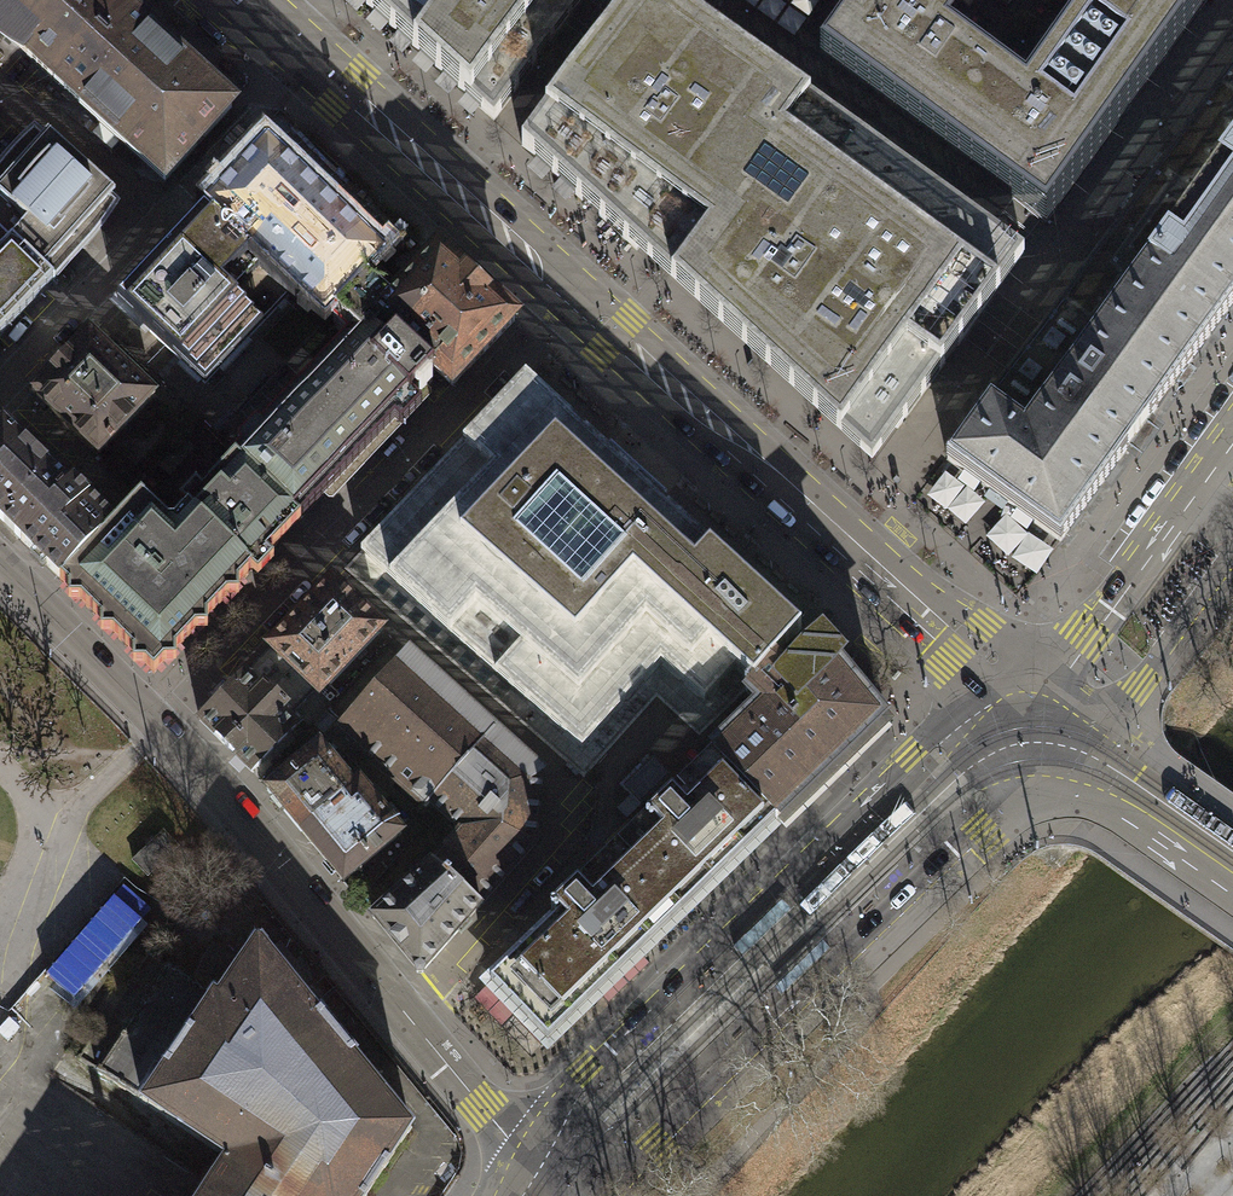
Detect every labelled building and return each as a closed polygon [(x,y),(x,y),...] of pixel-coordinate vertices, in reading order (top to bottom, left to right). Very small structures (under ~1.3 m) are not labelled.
[(53,80),(120,10),(109,0),(0,0),(0,32),(53,80)] [(872,464),(898,428),(957,346),(981,363),(1005,380),(1125,214),(1124,213),(1135,198),(1136,198),(1154,174),(1153,173),(1164,158),(1165,158),(1232,65),(1232,0),(361,0),(494,120),(546,49),(562,61),(575,71),(522,146),(637,250),(673,283),(872,464)] [(120,10),(53,80),(65,90),(64,91),(165,183),(232,110),(147,33),(147,32),(122,9),(120,10)] [(1165,158),(1164,158),(1153,173),(1154,174),(1136,198),(1135,198),(1124,213),(1125,214),(1005,380),(947,459),(989,490),(988,492),(1006,506),(1008,503),(1060,541),(1125,452),(1127,454),(1153,419),(1150,417),(1175,383),(1177,385),(1184,376),(1191,366),(1188,364),(1232,303),(1232,65),(1165,158)] [(54,280),(95,235),(105,222),(115,207),(109,201),(115,194),(48,133),(43,140),(34,132),(18,147),(4,163),(0,169),(0,185),(1,185),(0,186),(0,226),(45,271),(54,280)] [(204,210),(291,293),(322,322),(327,322),(329,320),(375,272),(386,260),(385,256),(380,251),(379,238),(366,238),(360,232),(360,219),(347,219),(340,213),(340,200),(327,201),(321,195),(320,181),(307,182),(301,176),(301,163),(288,163),(269,145),(265,145),(247,164),(239,164),(234,169),(237,174),(235,177),(226,177),(222,182),(225,187),(204,210)] [(205,384),(291,293),(204,210),(117,301),(205,384)] [(54,280),(45,271),(0,226),(0,336),(54,280)] [(440,252),(399,295),(378,317),(435,370),(452,387),(473,365),(515,321),(440,252)] [(399,295),(375,272),(329,320),(346,337),(261,426),(258,424),(254,424),(238,442),(237,446),(240,448),(233,454),(235,456),(300,519),(395,420),(401,427),(412,416),(422,405),(411,395),(415,390),(417,392),(422,392),(432,381),(432,376),(430,374),(435,370),(378,317),(399,295)] [(155,395),(88,332),(31,392),(98,456),(155,395)] [(775,658),(802,629),(661,501),(667,495),(611,443),(605,450),(526,378),(361,551),(450,633),(581,747),(661,661),(705,700),(736,666),(754,682),(775,658)] [(33,554),(59,580),(115,522),(75,482),(76,481),(67,472),(61,479),(2,423),(0,425),(0,521),(33,554)] [(186,508),(187,507),(252,569),(251,571),(257,577),(274,560),(267,554),(279,542),(300,519),(235,456),(202,491),(195,485),(179,502),(186,508)] [(141,496),(115,522),(59,580),(68,589),(68,601),(80,601),(101,622),(101,633),(112,633),(133,653),(133,666),(145,666),(153,674),(164,663),(176,663),(175,650),(195,630),(207,630),(207,617),(223,601),(227,597),(239,597),(238,584),(251,571),(252,569),(187,507),(186,508),(173,522),(168,522),(141,496)] [(332,581),(269,646),(315,690),(319,695),(361,652),(382,629),(332,581)] [(720,761),(777,820),(882,719),(836,663),(841,657),(822,637),(816,643),(815,642),(789,670),(775,658),(754,682),(745,691),(759,706),(711,753),(720,761)] [(249,668),(250,669),(199,719),(252,772),(303,720),(295,712),(315,690),(269,646),(249,668)] [(431,863),(480,907),(535,844),(543,774),(483,720),(444,684),(411,653),(346,723),(340,730),(426,808),(430,802),(460,830),(431,863)] [(360,785),(362,783),(352,771),(345,778),(331,761),(319,746),(267,790),(302,833),(360,785)] [(654,758),(622,788),(639,806),(671,776),(654,758)] [(491,982),(548,1041),(759,837),(767,830),(777,820),(720,761),(710,771),(702,778),(679,800),(672,792),(646,816),(654,824),(585,890),(577,883),(552,907),(560,915),(491,982)] [(360,785),(302,833),(323,858),(344,883),(402,835),(360,785)] [(178,847),(163,831),(132,860),(147,876),(178,847)] [(480,907),(431,863),(420,874),(373,918),(399,948),(420,975),(468,921),(480,907)] [(95,986),(144,906),(88,872),(39,952),(95,986)] [(255,942),(252,947),(218,997),(174,967),(175,967),(168,963),(168,964),(95,1071),(216,1152),(216,1151),(227,1158),(201,1195),(365,1195),(412,1127),(407,1122),(354,1057),(356,1055),(351,1048),(350,1049),(338,1034),(325,1018),(325,1017),(321,1011),(318,1014),(265,948),(266,948),(261,942),(255,942)]
